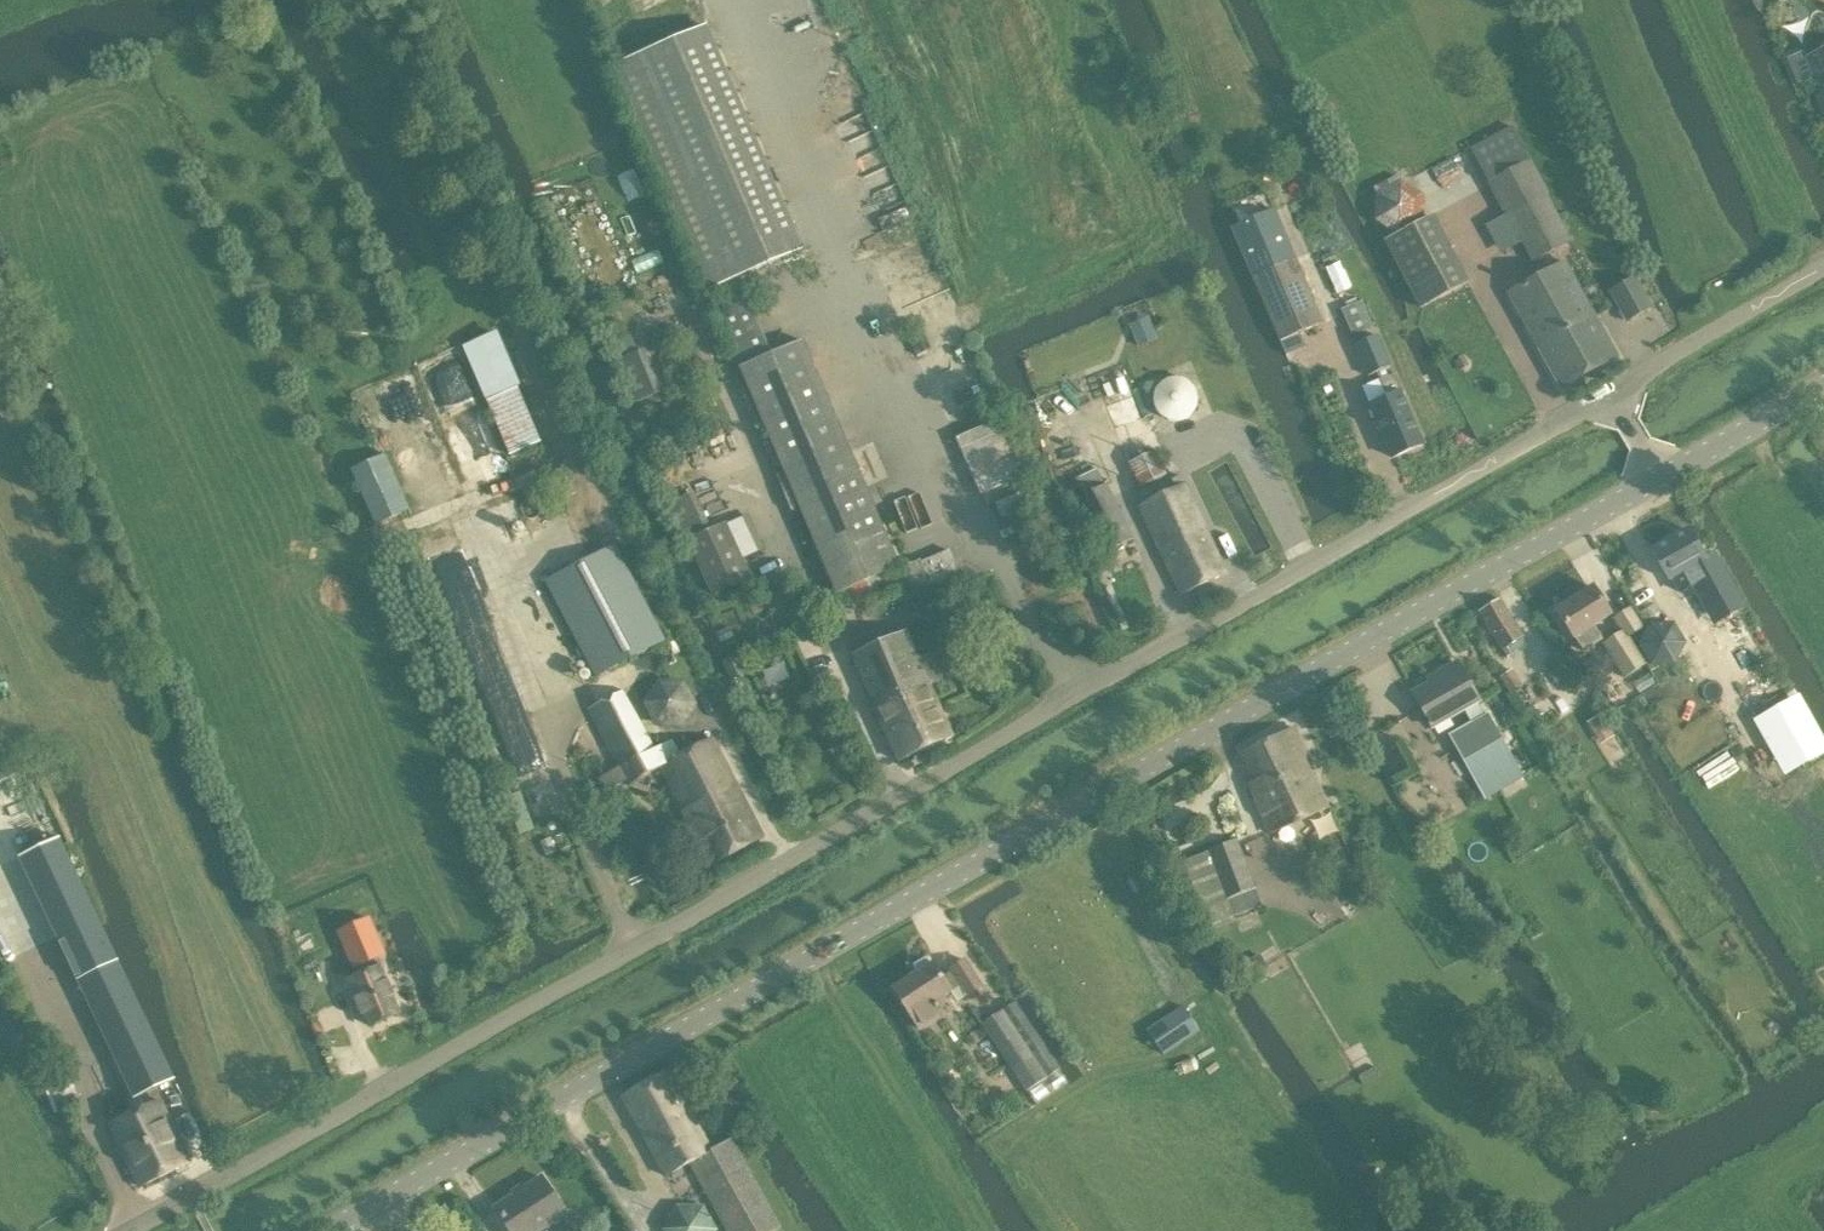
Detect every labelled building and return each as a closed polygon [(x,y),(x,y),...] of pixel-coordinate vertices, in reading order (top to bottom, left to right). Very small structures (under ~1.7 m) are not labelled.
[(708,301),(801,260),(705,42),(612,83),(708,301)] [(1788,57),(1798,82),(1814,76),(1823,101),(1823,50),(1806,58),(1803,51),(1788,57)] [(1483,174),(1488,183),(1530,161),(1512,127),(1470,150),(1483,174)] [(1572,242),(1548,196),(1550,194),(1532,160),(1530,161),(1488,183),(1506,217),(1508,216),(1533,263),(1572,242)] [(1396,176),(1372,189),(1375,194),(1374,221),(1396,235),(1421,222),(1422,196),(1399,181),(1396,176)] [(1230,229),(1279,342),(1322,323),(1273,210),(1230,229)] [(1468,284),(1432,216),(1421,222),(1396,235),(1385,241),(1420,308),(1468,284)] [(1561,388),(1617,357),(1564,263),(1508,294),(1561,388)] [(1651,308),(1635,279),(1610,293),(1626,322),(1651,308)] [(1352,336),(1373,327),(1361,300),(1341,309),(1352,336)] [(718,323),(837,596),(850,590),(866,583),(899,569),(802,348),(771,362),(748,309),(718,323)] [(1154,327),(1135,334),(1140,345),(1158,338),(1154,327)] [(1390,367),(1377,336),(1355,346),(1368,377),(1377,373),(1389,368),(1390,367)] [(1462,357),(1453,361),(1457,370),(1467,365),(1462,357)] [(1389,368),(1377,373),(1388,398),(1370,406),(1392,457),(1422,444),(1400,393),(1389,368)] [(1153,397),(1153,399),(1153,401),(1154,403),(1154,405),(1155,407),(1155,408),(1156,410),(1157,412),(1158,413),(1160,415),(1161,416),(1163,417),(1164,418),(1166,419),(1168,420),(1170,420),(1171,421),(1173,421),(1175,421),(1177,421),(1179,421),(1181,420),(1183,420),(1185,419),(1186,418),(1188,417),(1189,416),(1191,415),(1192,413),(1193,412),(1194,410),(1195,408),(1196,407),(1197,405),(1197,403),(1197,401),(1197,399),(1197,397),(1197,395),(1197,393),(1196,392),(1195,390),(1194,388),(1193,387),(1192,385),(1191,384),(1189,382),(1188,381),(1186,380),(1185,379),(1183,378),(1181,378),(1179,378),(1177,377),(1175,377),(1173,377),(1171,378),(1170,378),(1168,378),(1166,379),(1164,380),(1163,381),(1161,382),(1160,384),(1158,385),(1157,387),(1156,388),(1155,390),(1155,392),(1154,393),(1154,395),(1153,397)] [(489,402),(519,457),(553,438),(524,383),(489,402)] [(1095,469),(1074,479),(1082,496),(1074,499),(1078,508),(1100,554),(1132,539),(1106,484),(1103,485),(1095,469)] [(1181,595),(1226,574),(1185,485),(1139,506),(1181,595)] [(949,521),(917,534),(939,586),(971,573),(949,521)] [(750,575),(725,524),(688,543),(713,594),(750,575)] [(1688,530),(1652,550),(1669,580),(1686,570),(1695,584),(1677,594),(1712,656),(1751,634),(1716,572),(1711,575),(1703,560),(1705,560),(1688,530)] [(544,581),(596,675),(664,638),(612,543),(544,581)] [(866,583),(850,590),(858,607),(874,600),(866,583)] [(784,587),(749,603),(755,616),(790,599),(784,587)] [(1575,637),(1584,651),(1602,639),(1593,625),(1610,614),(1593,587),(1555,611),(1573,638),(1575,637)] [(1613,619),(1622,632),(1603,644),(1624,677),(1645,663),(1628,636),(1643,627),(1631,608),(1613,619)] [(1531,623),(1502,640),(1528,681),(1543,672),(1562,705),(1579,695),(1550,646),(1546,648),(1531,623)] [(1652,624),(1641,646),(1652,664),(1674,663),(1684,641),(1673,624),(1652,624)] [(898,760),(952,736),(929,685),(949,676),(938,650),(918,659),(907,633),(853,657),(898,760)] [(727,660),(725,661),(734,679),(736,678),(747,673),(738,654),(727,660)] [(1464,761),(1502,739),(1487,714),(1485,715),(1477,701),(1479,700),(1457,662),(1438,674),(1440,678),(1413,693),(1432,727),(1463,709),(1471,724),(1450,736),(1464,761)] [(710,865),(712,864),(762,839),(711,739),(678,756),(672,743),(666,742),(653,749),(622,689),(589,708),(628,785),(660,768),(710,865)] [(1793,702),(1762,719),(1790,769),(1820,752),(1793,702)] [(1601,714),(1590,721),(1603,742),(1615,735),(1601,714)] [(1269,833),(1326,808),(1294,729),(1238,756),(1269,833)] [(60,838),(19,858),(43,907),(60,941),(134,1098),(171,1081),(174,1080),(100,923),(100,922),(60,838)] [(1236,840),(1183,860),(1202,909),(1209,930),(1235,920),(1227,900),(1254,889),(1236,840)] [(369,919),(339,932),(354,968),(360,965),(364,974),(379,967),(376,958),(385,955),(369,919)] [(1260,956),(1247,963),(1254,975),(1267,968),(1260,956)] [(967,995),(981,986),(964,960),(951,969),(953,971),(942,979),(931,963),(893,988),(919,1028),(943,1012),(935,1000),(960,984),(967,995)] [(399,1013),(379,967),(346,982),(353,998),(357,996),(369,1026),(399,1013)] [(1208,1025),(1187,988),(1152,1008),(1174,1045),(1208,1025)] [(1013,1003),(987,1020),(999,1037),(1008,1031),(1022,1053),(1013,1059),(1038,1097),(1064,1080),(1013,1003)] [(1155,1021),(1144,1029),(1162,1055),(1173,1047),(1155,1021)] [(1375,1066),(1359,1075),(1364,1085),(1380,1075),(1375,1066)] [(782,1227),(733,1139),(717,1147),(714,1142),(709,1145),(668,1072),(623,1097),(666,1176),(691,1163),(729,1230),(775,1230),(782,1227)] [(64,1092),(75,1087),(71,1076),(59,1081),(64,1092)] [(139,1187),(190,1164),(161,1101),(110,1125),(139,1187)] [(566,1214),(542,1177),(495,1208),(511,1230),(539,1230),(566,1214)] [(719,1228),(705,1203),(677,1203),(663,1228),(665,1230),(717,1230),(719,1228)]
